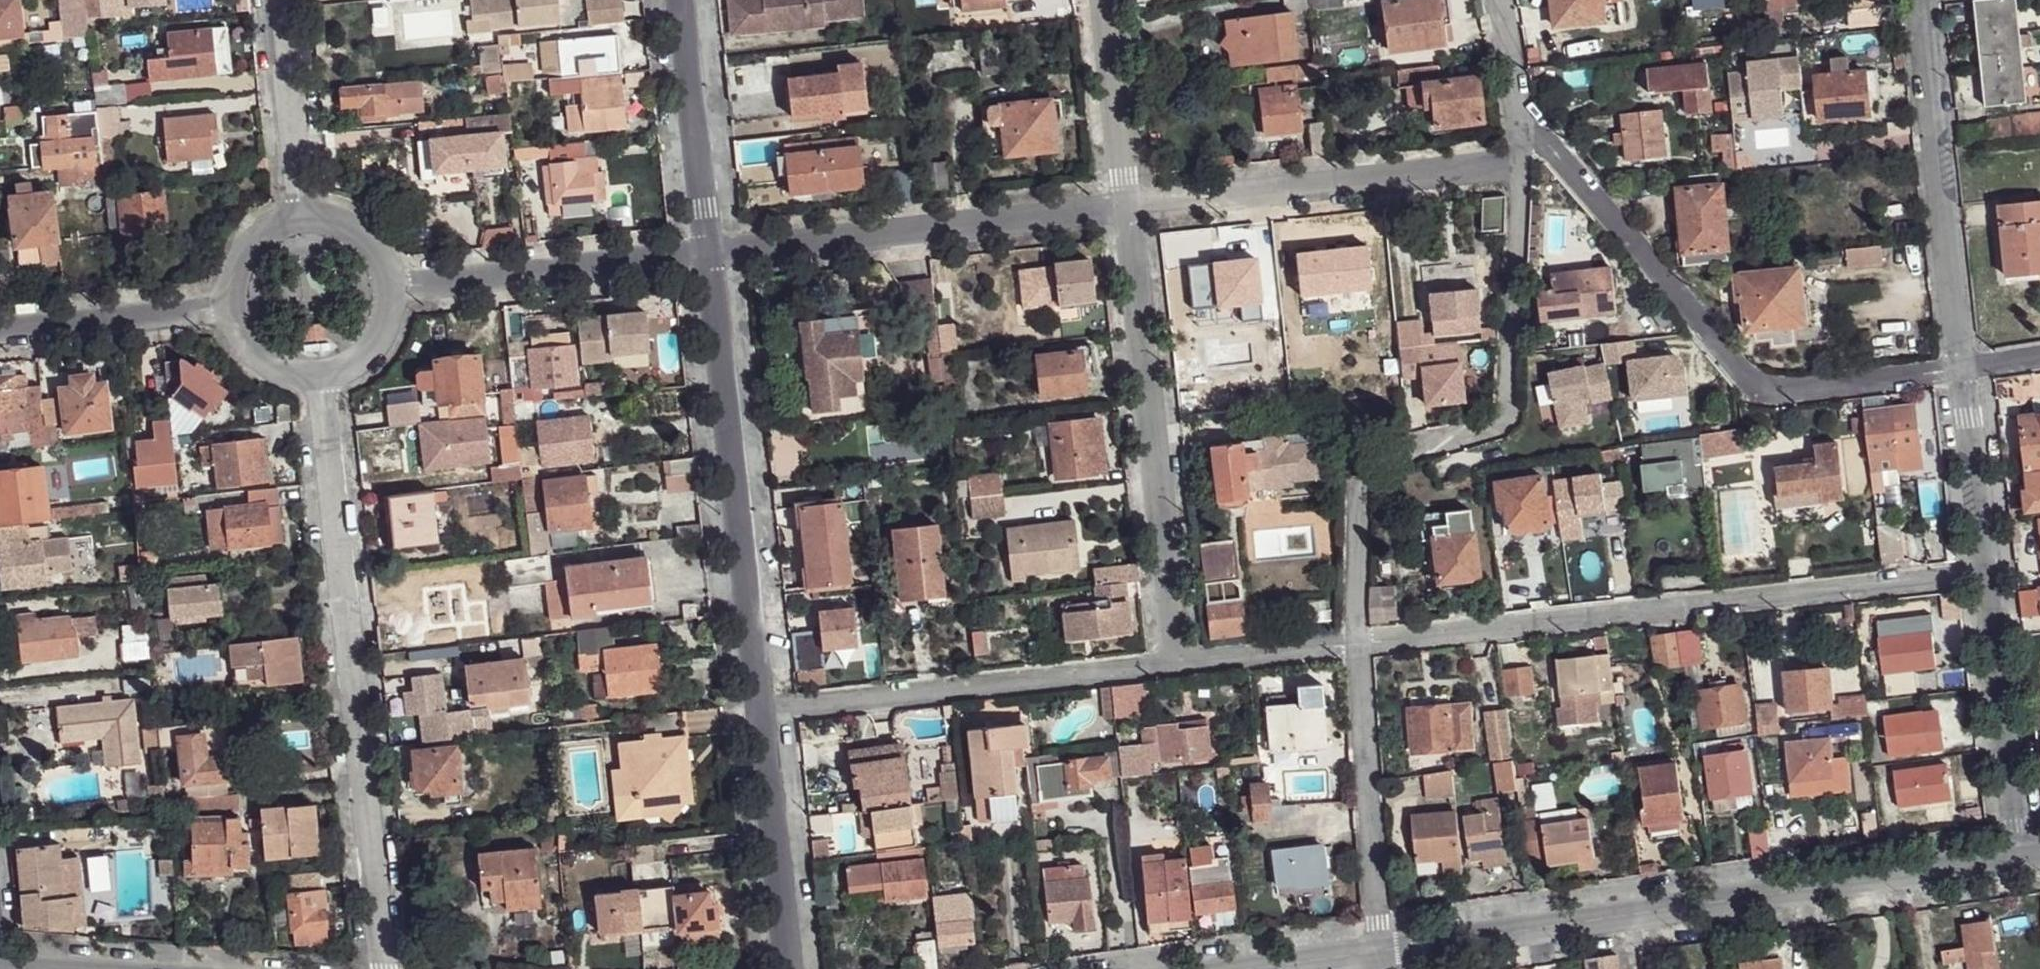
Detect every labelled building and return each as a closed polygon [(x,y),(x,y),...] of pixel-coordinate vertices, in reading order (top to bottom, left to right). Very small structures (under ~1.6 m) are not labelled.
[(23,35),(19,0),(0,0),(0,38),(23,35)] [(67,39),(88,36),(85,0),(62,0),(67,39)] [(90,19),(130,15),(129,0),(88,0),(90,19)] [(247,0),(235,1),(236,12),(248,10),(247,0)] [(475,19),(493,17),(493,28),(560,22),(558,2),(558,0),(474,0),(475,19)] [(591,24),(624,21),(621,0),(588,0),(591,24)] [(732,34),(767,30),(766,23),(823,17),(824,19),(858,15),(856,0),(729,0),(732,34)] [(963,11),(995,7),(995,0),(962,0),(963,11)] [(1310,9),(1343,6),(1342,0),(1308,0),(1310,9)] [(1382,3),(1389,50),(1445,43),(1442,24),(1450,22),(1447,0),(1401,0),(1382,3)] [(1555,27),(1605,22),(1603,4),(1623,2),(1623,0),(1552,0),(1555,27)] [(1769,9),(1764,9),(1767,24),(1781,22),(1780,14),(1783,14),(1782,7),(1797,6),(1797,0),(1767,0),(1769,9)] [(1820,4),(1829,3),(1838,2),(1839,12),(1847,11),(1849,26),(1887,22),(1883,0),(1820,0),(1820,4)] [(1974,1),(1978,36),(2020,32),(2016,0),(1980,0),(1974,1)] [(1829,3),(1820,4),(1822,15),(1831,14),(1829,3)] [(1291,12),(1226,20),(1228,35),(1221,44),(1230,51),(1232,67),(1296,58),(1291,12)] [(766,23),(767,30),(825,25),(823,17),(766,23)] [(1450,22),(1442,24),(1445,43),(1453,42),(1450,22)] [(1755,27),(1743,29),(1744,41),(1756,39),(1755,27)] [(226,28),(211,29),(215,74),(231,73),(226,28)] [(211,29),(162,34),(163,48),(157,48),(157,59),(148,60),(149,81),(215,74),(211,29)] [(2020,32),(1978,36),(1982,72),(2024,67),(2020,32)] [(499,35),(500,43),(500,46),(520,44),(519,33),(499,35)] [(558,40),(560,72),(561,78),(620,72),(618,35),(558,40)] [(558,40),(541,41),(544,73),(560,72),(558,40)] [(979,42),(983,74),(1004,72),(1001,40),(979,42)] [(500,43),(481,46),(483,65),(468,66),(469,75),(503,72),(502,66),(500,46),(500,43)] [(1396,55),(1380,57),(1381,66),(1397,65),(1396,55)] [(1747,72),(1727,75),(1733,121),(1783,116),(1780,89),(1800,87),(1796,57),(1746,62),(1747,72)] [(1804,73),(1805,88),(1817,87),(1821,122),(1870,117),(1868,101),(1866,87),(1878,86),(1876,70),(1849,73),(1847,57),(1830,59),(1832,75),(1816,76),(1815,71),(1804,73)] [(838,72),(786,78),(791,117),(819,114),(820,120),(845,117),(845,111),(867,108),(862,61),(837,64),(838,72)] [(1317,63),(1266,70),(1268,82),(1319,77),(1317,63)] [(1707,63),(1647,70),(1650,94),(1683,90),(1686,114),(1713,111),(1707,63)] [(1397,69),(1398,81),(1440,77),(1438,64),(1397,69)] [(502,66),(503,72),(505,81),(507,81),(515,80),(532,79),(530,65),(502,66)] [(2024,67),(1982,72),(1985,107),(2027,103),(2024,67)] [(105,71),(93,72),(97,105),(125,103),(124,84),(106,85),(105,71)] [(561,78),(548,79),(550,95),(580,92),(582,104),(565,105),(568,132),(626,127),(620,72),(561,78)] [(500,74),(484,77),(488,94),(496,94),(504,94),(500,74)] [(1422,84),(1425,105),(1432,105),(1435,128),(1482,122),(1476,77),(1422,84)] [(422,79),(342,87),(344,107),(364,105),(364,116),(425,110),(422,79)] [(515,80),(507,81),(508,97),(517,96),(515,80)] [(1422,84),(1407,87),(1409,108),(1425,105),(1422,84)] [(1277,87),(1259,90),(1265,135),(1301,130),(1299,116),(1306,115),(1305,106),(1298,107),(1295,85),(1284,87),(1285,94),(1278,95),(1277,87)] [(1878,86),(1866,87),(1868,101),(1879,100),(1878,86)] [(504,94),(496,94),(499,109),(507,108),(504,94)] [(982,106),(987,157),(1056,150),(1051,99),(982,106)] [(1432,105),(1425,105),(1428,127),(1429,130),(1429,132),(1431,134),(1436,134),(1435,128),(1432,105)] [(24,106),(6,109),(7,120),(26,117),(24,106)] [(117,109),(97,111),(101,141),(103,163),(105,180),(116,179),(111,137),(120,136),(120,134),(130,133),(129,121),(119,122),(117,109)] [(1661,111),(1622,115),(1624,132),(1626,145),(1627,161),(1667,157),(1661,111)] [(216,114),(166,119),(170,161),(212,158),(211,144),(210,133),(217,133),(216,114)] [(466,118),(468,129),(473,169),(504,166),(506,166),(502,130),(501,130),(500,126),(511,125),(509,114),(466,118)] [(67,115),(47,116),(48,136),(49,144),(43,144),(44,159),(35,160),(35,168),(62,167),(96,164),(93,142),(93,139),(70,141),(67,115)] [(1986,121),(1989,141),(2039,134),(2039,121),(2012,125),(2011,117),(1986,121)] [(466,118),(420,122),(422,141),(418,145),(422,177),(426,180),(437,178),(436,173),(473,169),(468,129),(466,118)] [(1323,122),(1308,124),(1311,156),(1327,154),(1323,122)] [(1624,132),(1613,133),(1615,146),(1626,145),(1624,132)] [(217,133),(210,133),(211,144),(218,144),(217,133)] [(1158,136),(1150,137),(1152,157),(1160,155),(1158,136)] [(857,137),(785,145),(786,156),(788,174),(790,193),(810,191),(830,189),(862,185),(857,137)] [(1735,137),(1712,140),(1714,155),(1724,153),(1726,173),(1739,172),(1736,153),(1735,137)] [(101,141),(93,142),(96,164),(103,163),(101,141)] [(514,150),(515,160),(550,157),(553,183),(548,184),(550,205),(605,199),(604,192),(602,171),(598,172),(596,158),(586,159),(585,144),(514,150)] [(786,156),(776,157),(779,175),(788,174),(786,156)] [(1243,157),(1218,159),(1219,167),(1244,164),(1243,157)] [(924,165),(927,193),(949,190),(946,163),(924,165)] [(96,164),(62,167),(63,185),(74,184),(99,182),(96,164)] [(504,166),(473,169),(474,177),(504,173),(504,166)] [(116,179),(105,180),(105,181),(106,190),(117,189),(116,179)] [(99,182),(74,184),(75,195),(92,194),(99,204),(108,203),(107,197),(106,190),(105,181),(99,182)] [(31,184),(15,186),(17,196),(11,198),(17,247),(41,244),(43,263),(61,261),(53,191),(32,194),(31,184)] [(1677,189),(1681,241),(1676,241),(1678,268),(1728,262),(1723,185),(1677,189)] [(830,189),(810,191),(811,200),(832,197),(830,189)] [(164,192),(107,197),(108,203),(111,227),(123,226),(124,236),(168,231),(164,192)] [(2034,192),(2013,194),(2014,203),(2035,201),(2034,192)] [(1506,196),(1482,199),(1481,237),(1504,234),(1506,196)] [(2006,277),(2039,274),(2039,201),(2035,201),(2014,203),(1999,205),(2006,277)] [(1913,224),(1898,226),(1900,240),(1915,239),(1913,224)] [(512,227),(486,231),(482,247),(515,243),(512,227)] [(41,244),(17,247),(19,266),(43,263),(41,244)] [(1846,250),(1848,269),(1883,265),(1881,247),(1846,250)] [(1812,260),(1813,269),(1838,267),(1837,258),(1812,260)] [(1055,267),(1028,269),(1031,297),(1058,295),(1059,305),(1094,301),(1089,260),(1054,264),(1055,267)] [(1496,261),(1485,261),(1485,271),(1496,271),(1496,261)] [(1736,273),(1739,303),(1744,303),(1748,334),(1755,333),(1794,329),(1806,328),(1805,317),(1811,316),(1808,292),(1802,293),(1799,266),(1797,266),(1786,267),(1775,268),(1755,271),(1736,273)] [(1611,267),(1552,275),(1554,293),(1541,295),(1543,311),(1537,312),(1539,321),(1545,321),(1545,319),(1554,317),(1555,319),(1615,312),(1613,287),(1615,287),(1614,276),(1612,276),(1611,267)] [(1028,269),(1019,270),(1024,309),(1059,305),(1058,295),(1031,297),(1028,269)] [(899,283),(902,314),(934,310),(932,279),(899,283)] [(1475,289),(1428,295),(1429,302),(1434,302),(1436,318),(1431,318),(1431,319),(1420,320),(1422,337),(1479,332),(1475,289)] [(811,389),(813,412),(838,410),(837,397),(855,395),(853,380),(863,378),(861,358),(877,357),(871,308),(852,311),(853,316),(800,321),(801,333),(802,333),(808,390),(811,389)] [(578,318),(582,363),(612,360),(611,354),(650,350),(646,312),(578,318)] [(323,323),(305,325),(307,340),(325,338),(323,323)] [(937,334),(939,349),(956,347),(953,323),(936,325),(937,334)] [(1794,329),(1755,333),(1756,341),(1772,340),(1773,347),(1796,344),(1794,329)] [(926,334),(928,353),(939,352),(939,349),(937,334),(926,334)] [(1599,362),(1547,366),(1552,425),(1585,423),(1584,402),(1609,400),(1606,363),(1624,362),(1627,400),(1686,396),(1683,352),(1635,356),(1634,339),(1598,342),(1599,362)] [(512,388),(514,402),(534,401),(536,400),(534,387),(577,383),(573,346),(529,351),(529,356),(509,358),(512,388)] [(1036,356),(1041,396),(1086,392),(1084,376),(1094,375),(1091,350),(1080,351),(1036,356)] [(943,385),(945,396),(961,393),(956,352),(940,354),(940,357),(943,380),(943,385)] [(436,388),(438,405),(449,403),(452,430),(487,429),(484,400),(478,356),(434,361),(435,370),(420,371),(417,375),(418,386),(422,389),(436,388)] [(928,358),(931,382),(943,380),(940,357),(928,358)] [(165,362),(168,397),(171,395),(190,410),(193,406),(205,416),(210,408),(213,410),(227,391),(217,385),(220,381),(197,364),(194,368),(182,360),(180,360),(165,362)] [(72,365),(74,377),(89,375),(88,364),(72,365)] [(8,432),(27,431),(29,448),(47,444),(42,399),(40,384),(26,386),(25,373),(0,376),(0,434),(8,432)] [(61,388),(66,433),(72,432),(82,431),(111,427),(105,383),(93,385),(92,374),(89,375),(74,377),(72,377),(73,387),(61,388)] [(422,389),(424,406),(438,405),(436,388),(422,389)] [(501,389),(510,480),(522,479),(520,468),(518,448),(515,419),(514,402),(512,388),(501,389)] [(1492,389),(1465,391),(1466,401),(1492,398),(1492,389)] [(1444,393),(1403,396),(1405,412),(1445,408),(1444,393)] [(42,399),(47,444),(57,444),(55,424),(60,424),(56,397),(42,399)] [(565,398),(567,418),(587,415),(585,397),(565,398)] [(536,418),(537,422),(567,418),(565,398),(536,400),(534,401),(536,418)] [(387,405),(390,426),(420,421),(416,400),(387,405)] [(514,402),(515,419),(536,418),(534,401),(514,402)] [(277,405),(279,423),(290,422),(289,404),(277,405)] [(1865,413),(1873,489),(1882,488),(1882,487),(1880,472),(1896,469),(1897,474),(1923,470),(1917,407),(1865,413)] [(539,445),(540,466),(594,460),(589,415),(587,415),(567,418),(537,422),(539,445)] [(2028,473),(2039,472),(2039,415),(2021,418),(2028,473)] [(1862,417),(1851,419),(1853,434),(1864,432),(1862,417)] [(1050,424),(1056,478),(1105,472),(1099,418),(1050,424)] [(133,466),(136,487),(177,483),(172,441),(171,441),(169,421),(152,422),(154,439),(135,441),(138,465),(133,466)] [(1740,425),(1699,433),(1702,449),(1743,441),(1740,425)] [(8,432),(11,450),(29,448),(27,431),(8,432)] [(1699,433),(1640,444),(1646,489),(1667,486),(1668,495),(1685,493),(1684,484),(1685,486),(1686,486),(1687,487),(1689,488),(1692,490),(1695,491),(1698,491),(1706,490),(1699,433)] [(1311,435),(1285,438),(1286,448),(1312,444),(1311,435)] [(250,439),(253,465),(261,464),(267,463),(264,437),(250,439)] [(1285,438),(1211,446),(1218,508),(1220,508),(1224,510),(1229,509),(1233,510),(1239,509),(1243,507),(1248,504),(1246,490),(1291,485),(1290,480),(1298,479),(1297,471),(1315,469),(1312,444),(1286,448),(1285,438)] [(216,465),(219,488),(264,483),(261,464),(253,465),(250,439),(213,443),(214,445),(201,447),(203,467),(216,465)] [(1818,463),(1777,468),(1781,495),(1821,490),(1823,501),(1843,499),(1837,444),(1816,446),(1818,463)] [(518,448),(520,468),(540,466),(539,445),(518,448)] [(1618,447),(1598,452),(1599,461),(1619,457),(1618,447)] [(666,461),(667,476),(696,473),(694,457),(666,461)] [(9,463),(9,470),(28,468),(27,461),(9,463)] [(42,466),(47,500),(62,499),(57,465),(42,466)] [(49,518),(48,509),(47,500),(42,466),(28,468),(9,470),(0,471),(0,525),(49,518)] [(1315,469),(1297,471),(1298,479),(1316,477),(1315,469)] [(1896,469),(1880,472),(1882,487),(1899,485),(1897,474),(1896,469)] [(2025,512),(2039,510),(2039,472),(2028,473),(2026,474),(2028,490),(2023,491),(2025,512)] [(667,476),(669,493),(697,489),(696,473),(667,476)] [(967,476),(969,497),(1002,493),(1000,473),(967,476)] [(543,482),(550,532),(554,531),(575,528),(590,526),(583,476),(543,482)] [(1543,476),(1497,483),(1505,532),(1550,526),(1543,476)] [(208,509),(212,549),(270,544),(266,508),(278,507),(277,488),(248,491),(248,500),(240,501),(240,506),(208,509)] [(390,494),(396,547),(437,543),(436,529),(430,529),(429,518),(434,518),(433,506),(432,491),(432,489),(390,494)] [(432,491),(433,506),(448,504),(446,489),(432,491)] [(168,498),(179,498),(178,490),(168,492),(168,498)] [(1821,490),(1781,495),(1783,507),(1823,501),(1821,490)] [(969,497),(972,518),(1004,514),(1002,493),(969,497)] [(133,495),(134,502),(145,501),(144,494),(133,495)] [(384,495),(390,548),(396,547),(390,494),(384,495)] [(184,498),(184,505),(197,503),(196,497),(184,498)] [(799,507),(808,586),(850,582),(841,502),(799,507)] [(100,503),(48,509),(49,518),(101,513),(100,503)] [(266,508),(270,544),(282,542),(278,507),(266,508)] [(1885,508),(1876,509),(1877,517),(1886,516),(1885,508)] [(1469,509),(1419,516),(1422,540),(1432,540),(1437,583),(1467,579),(1479,578),(1469,509)] [(1883,563),(1904,561),(1899,524),(1895,525),(1894,515),(1886,516),(1877,517),(1883,563)] [(1006,529),(1012,580),(1024,579),(1023,573),(1070,569),(1067,544),(1076,543),(1073,520),(1006,529)] [(892,529),(900,600),(940,596),(936,561),(940,560),(936,524),(892,529)] [(4,587),(44,582),(40,541),(28,542),(26,526),(0,529),(0,560),(4,587)] [(554,531),(556,545),(576,543),(575,528),(554,531)] [(528,534),(531,556),(543,555),(540,533),(528,534)] [(40,541),(44,582),(55,582),(49,540),(40,541)] [(1234,540),(1199,544),(1203,583),(1238,579),(1234,540)] [(1067,544),(1070,569),(1079,568),(1076,543),(1067,544)] [(505,560),(509,588),(552,582),(548,554),(543,555),(531,556),(505,560)] [(644,557),(636,558),(639,575),(646,574),(644,557)] [(564,567),(571,617),(594,614),(593,609),(650,601),(646,574),(639,575),(636,558),(564,567)] [(936,561),(940,596),(944,596),(940,560),(936,561)] [(1108,567),(1109,583),(1125,581),(1139,580),(1136,564),(1108,567)] [(1093,569),(1094,585),(1109,583),(1108,567),(1093,569)] [(174,588),(168,589),(168,611),(175,611),(176,623),(195,620),(195,615),(222,613),(219,583),(207,584),(206,575),(174,578),(174,588)] [(1467,586),(1467,579),(1437,583),(1437,589),(1467,586)] [(1062,605),(1066,641),(1131,634),(1125,581),(1109,583),(1094,585),(1096,600),(1062,605)] [(131,584),(134,612),(147,610),(142,582),(131,584)] [(1397,585),(1378,586),(1378,607),(1396,606),(1397,585)] [(1378,586),(1369,587),(1367,610),(1369,619),(1396,618),(1396,606),(1378,607),(1378,586)] [(2029,615),(2039,614),(2039,591),(2026,592),(2029,615)] [(2026,592),(2019,593),(2022,615),(2029,615),(2026,592)] [(1242,599),(1206,603),(1210,640),(1246,635),(1242,599)] [(15,616),(21,659),(78,654),(76,638),(76,637),(76,629),(72,629),(71,618),(36,621),(35,614),(15,616)] [(76,637),(76,638),(97,636),(95,615),(71,618),(72,629),(76,629),(76,637)] [(148,640),(148,641),(174,639),(171,619),(146,623),(148,640)] [(121,626),(122,643),(148,640),(121,626)] [(1877,629),(1878,639),(1906,636),(1905,626),(1877,629)] [(792,634),(799,686),(826,683),(820,630),(792,634)] [(972,632),(974,655),(989,653),(986,631),(972,632)] [(1677,634),(1683,666),(1701,662),(1696,632),(1677,634)] [(1878,639),(1882,674),(1936,667),(1932,632),(1906,636),(1878,639)] [(1652,638),(1657,669),(1683,666),(1677,634),(1652,638)] [(230,643),(234,689),(303,681),(298,636),(230,643)] [(527,638),(530,656),(545,654),(542,636),(527,638)] [(121,643),(122,660),(150,658),(148,641),(148,640),(122,643),(121,643)] [(606,670),(609,696),(661,689),(656,645),(580,654),(582,673),(606,670)] [(1557,660),(1564,709),(1602,704),(1601,692),(1614,691),(1609,654),(1557,660)] [(466,666),(471,704),(488,702),(508,699),(509,704),(529,701),(524,658),(466,666)] [(1786,664),(1789,713),(1832,710),(1829,669),(1805,670),(1804,663),(1786,664)] [(1503,671),(1506,697),(1533,693),(1529,668),(1503,671)] [(444,673),(403,676),(408,739),(473,734),(471,708),(447,710),(444,673)] [(123,680),(124,693),(151,690),(149,676),(123,680)] [(1111,687),(1115,718),(1147,716),(1143,683),(1111,687)] [(1698,692),(1703,728),(1726,725),(1727,733),(1747,730),(1740,686),(1698,692)] [(1111,687),(1103,688),(1106,720),(1115,718),(1111,687)] [(1601,692),(1602,704),(1615,703),(1614,691),(1601,692)] [(103,737),(106,767),(140,763),(134,699),(112,701),(103,702),(56,707),(59,734),(102,730),(103,737)] [(1839,705),(1841,718),(1867,716),(1866,702),(1839,705)] [(566,704),(568,720),(583,718),(581,707),(581,703),(566,704)] [(1409,709),(1412,754),(1473,749),(1470,704),(1409,709)] [(1564,709),(1566,726),(1604,721),(1602,704),(1564,709)] [(581,707),(583,718),(598,717),(597,706),(581,707)] [(1267,709),(1270,752),(1326,747),(1323,708),(1300,710),(1300,706),(1267,709)] [(1485,712),(1492,763),(1493,762),(1512,760),(1506,710),(1485,712)] [(613,769),(616,793),(632,791),(641,799),(643,815),(662,812),(668,819),(684,803),(691,801),(689,785),(676,775),(673,775),(672,766),(687,765),(682,711),(643,715),(646,740),(620,743),(623,769),(613,769)] [(1884,718),(1889,756),(1929,751),(1923,713),(1884,718)] [(228,719),(219,721),(223,756),(225,777),(235,776),(228,719)] [(1119,749),(1122,776),(1152,773),(1151,763),(1211,757),(1209,720),(1179,722),(1179,724),(1142,727),(1144,745),(1119,748),(1119,749)] [(177,726),(158,727),(160,748),(179,746),(183,784),(226,780),(225,777),(219,721),(214,721),(177,726)] [(1787,743),(1790,784),(1833,780),(1830,741),(1857,739),(1857,740),(1863,739),(1861,723),(1828,726),(1829,727),(1808,729),(1809,735),(1802,736),(1803,741),(1787,743)] [(969,730),(979,822),(1017,818),(1014,794),(1015,794),(1012,765),(1010,749),(1020,747),(1026,747),(1024,724),(969,730)] [(1757,728),(1758,735),(1784,732),(1783,725),(1757,728)] [(144,728),(146,752),(160,751),(160,748),(158,727),(158,726),(144,728)] [(103,737),(102,730),(59,734),(60,742),(103,737)] [(848,750),(851,763),(902,756),(900,743),(848,750)] [(1707,758),(1711,798),(1712,798),(1735,795),(1751,792),(1752,792),(1747,753),(1746,753),(1745,744),(1721,748),(1722,755),(1707,758)] [(414,751),(418,789),(432,787),(433,794),(460,790),(456,747),(414,751)] [(1010,749),(1012,765),(1022,764),(1020,747),(1010,749)] [(1036,766),(1040,791),(1055,790),(1056,800),(1093,795),(1091,780),(1120,776),(1118,749),(1105,751),(1105,757),(1036,766)] [(1250,758),(1246,764),(1260,761),(1259,756),(1257,750),(1253,751),(1254,758),(1250,758)] [(1025,760),(1029,793),(1040,791),(1036,766),(1105,757),(1105,751),(1025,760)] [(860,786),(864,810),(870,809),(908,805),(902,756),(851,763),(854,787),(860,786)] [(1642,761),(1644,769),(1676,764),(1676,756),(1642,761)] [(1493,762),(1498,793),(1517,790),(1515,778),(1512,760),(1493,762)] [(941,765),(942,772),(954,771),(953,763),(941,765)] [(1642,789),(1649,827),(1654,826),(1680,822),(1685,821),(1676,764),(1644,769),(1646,789),(1642,789)] [(1216,767),(1217,782),(1230,781),(1228,765),(1216,767)] [(1893,772),(1898,808),(1952,800),(1947,765),(1893,772)] [(941,787),(942,801),(945,800),(955,799),(957,798),(954,771),(942,772),(940,773),(941,787)] [(1424,775),(1426,797),(1454,794),(1451,771),(1424,775)] [(164,784),(166,800),(177,799),(176,782),(164,784)] [(226,782),(183,786),(185,798),(227,795),(226,782)] [(474,784),(475,796),(484,794),(483,783),(474,784)] [(1268,802),(1267,783),(1250,785),(1250,796),(1241,797),(1242,809),(1242,812),(1251,811),(1251,803),(1268,802)] [(926,789),(928,803),(942,801),(941,787),(926,789)] [(1040,791),(1043,810),(1057,808),(1056,800),(1055,790),(1040,791)] [(116,793),(117,802),(127,801),(126,791),(116,793)] [(616,793),(618,817),(643,815),(641,799),(632,791),(616,793)] [(1029,793),(1032,818),(1044,816),(1043,810),(1040,791),(1029,793)] [(1735,795),(1737,809),(1754,807),(1751,792),(1735,795)] [(1712,798),(1714,812),(1737,809),(1735,795),(1712,798)] [(166,800),(167,810),(183,809),(182,799),(177,799),(166,800)] [(945,800),(946,812),(956,810),(955,799),(945,800)] [(1463,817),(1470,862),(1483,860),(1507,856),(1498,799),(1476,803),(1477,815),(1463,817)] [(1242,812),(1243,822),(1270,820),(1269,807),(1268,802),(1251,803),(1251,811),(1242,812)] [(808,805),(809,815),(828,814),(827,803),(808,805)] [(870,809),(875,849),(915,845),(912,824),(922,823),(919,803),(908,805),(870,809)] [(262,825),(265,858),(320,853),(315,804),(261,809),(262,817),(262,825)] [(1521,822),(1528,865),(1548,862),(1548,865),(1578,860),(1594,857),(1588,818),(1542,825),(1541,819),(1537,820),(1534,808),(1520,810),(1521,822)] [(859,810),(864,851),(875,849),(870,809),(864,810),(859,810)] [(946,812),(949,833),(950,833),(961,832),(961,826),(959,810),(956,810),(946,812)] [(1858,813),(1861,837),(1877,834),(1874,811),(1858,813)] [(1412,817),(1415,862),(1441,859),(1461,856),(1457,812),(1412,817)] [(185,861),(186,876),(229,875),(229,867),(250,867),(249,843),(248,843),(247,832),(241,832),(241,817),(191,818),(193,861),(185,861)] [(249,818),(250,826),(262,825),(262,817),(249,818)] [(1655,833),(1681,829),(1680,822),(1654,826),(1655,833)] [(961,832),(962,842),(972,841),(969,825),(961,826),(961,832)] [(1767,830),(1770,856),(1786,853),(1782,828),(1767,830)] [(1750,832),(1754,858),(1770,856),(1767,830),(1750,832)] [(950,833),(952,844),(962,842),(961,832),(950,833)] [(1034,841),(1035,850),(1056,849),(1056,841),(1055,839),(1034,841)] [(1056,841),(1056,849),(1067,848),(1065,840),(1056,841)] [(24,925),(24,927),(73,931),(73,925),(79,924),(78,903),(72,904),(65,904),(66,897),(61,858),(60,843),(17,847),(22,906),(24,925)] [(1187,861),(1195,914),(1234,907),(1227,856),(1213,859),(1211,847),(1189,851),(1190,861),(1187,861)] [(1272,853),(1277,885),(1297,883),(1297,885),(1326,882),(1322,847),(1272,853)] [(489,887),(490,900),(505,899),(541,895),(535,848),(477,854),(480,888),(489,887)] [(903,849),(904,856),(916,855),(915,848),(903,849)] [(1141,856),(1141,863),(1163,861),(1162,854),(1141,856)] [(1441,859),(1444,876),(1462,875),(1461,856),(1441,859)] [(1483,860),(1484,869),(1509,866),(1507,856),(1483,860)] [(1578,860),(1579,869),(1596,866),(1594,857),(1578,860)] [(1141,863),(1146,916),(1168,914),(1169,920),(1190,918),(1190,914),(1185,858),(1163,861),(1141,863)] [(162,876),(174,875),(172,859),(160,861),(162,876)] [(845,867),(848,890),(871,887),(883,886),(884,900),(927,896),(923,859),(845,867)] [(1639,868),(1640,876),(1658,873),(1656,865),(1639,868)] [(1042,870),(1048,924),(1071,922),(1071,932),(1095,929),(1089,877),(1066,879),(1064,867),(1042,870)] [(678,924),(679,931),(718,926),(715,904),(709,905),(707,891),(688,893),(686,883),(673,885),(674,895),(678,924)] [(638,888),(643,928),(678,924),(674,895),(673,885),(673,884),(638,888)] [(871,887),(873,902),(884,900),(883,886),(871,887)] [(596,893),(601,933),(643,928),(638,888),(596,893)] [(707,891),(709,905),(715,904),(713,890),(707,891)] [(289,893),(296,945),(330,944),(323,891),(289,893)] [(933,898),(939,946),(972,943),(967,894),(933,898)] [(505,899),(506,911),(542,907),(541,895),(505,899)] [(1146,916),(1147,923),(1169,920),(1168,914),(1146,916)] [(1969,968),(1998,968),(1991,920),(1962,925),(1965,947),(1967,961),(1969,968)] [(919,968),(937,968),(933,933),(916,935),(919,959),(919,968)] [(939,946),(940,958),(974,953),(972,943),(939,946)] [(1956,949),(1958,962),(1967,961),(1965,947),(1956,949)] [(1941,951),(1943,964),(1958,962),(1956,949),(1941,951)] [(1586,961),(1587,968),(1618,968),(1616,956),(1586,961)] [(906,968),(919,968),(919,959),(905,961),(906,968)] [(1740,968),(1783,968),(1782,959),(1739,964),(1740,968)]
